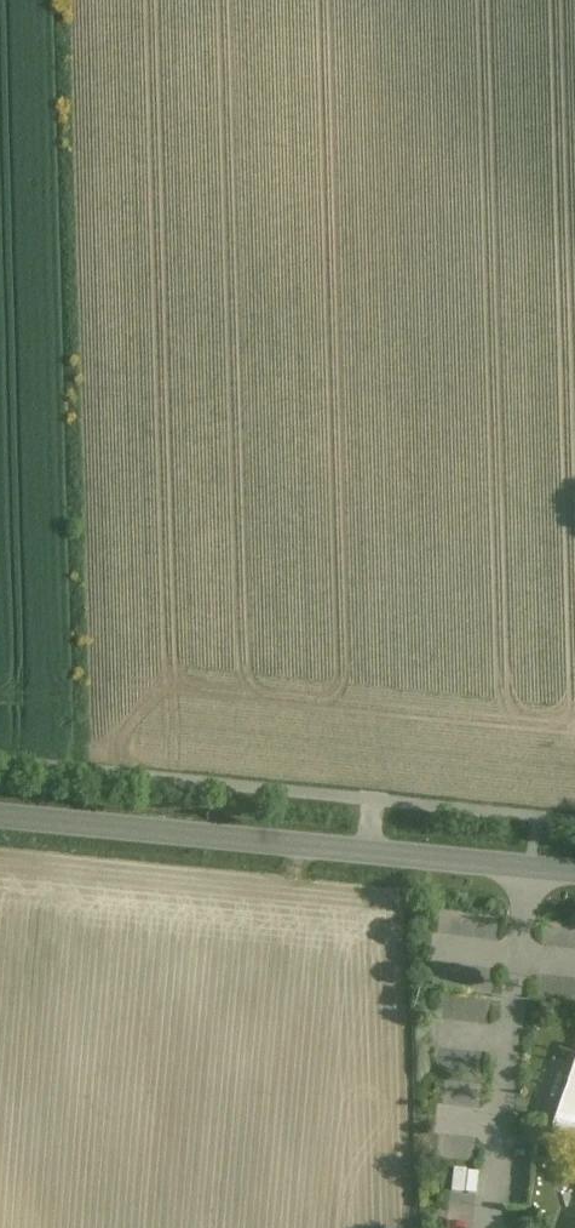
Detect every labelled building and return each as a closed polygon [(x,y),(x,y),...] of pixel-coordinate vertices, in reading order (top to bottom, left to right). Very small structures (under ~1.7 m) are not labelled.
[(550,1131),(574,1139),(574,1062),(550,1131)]
